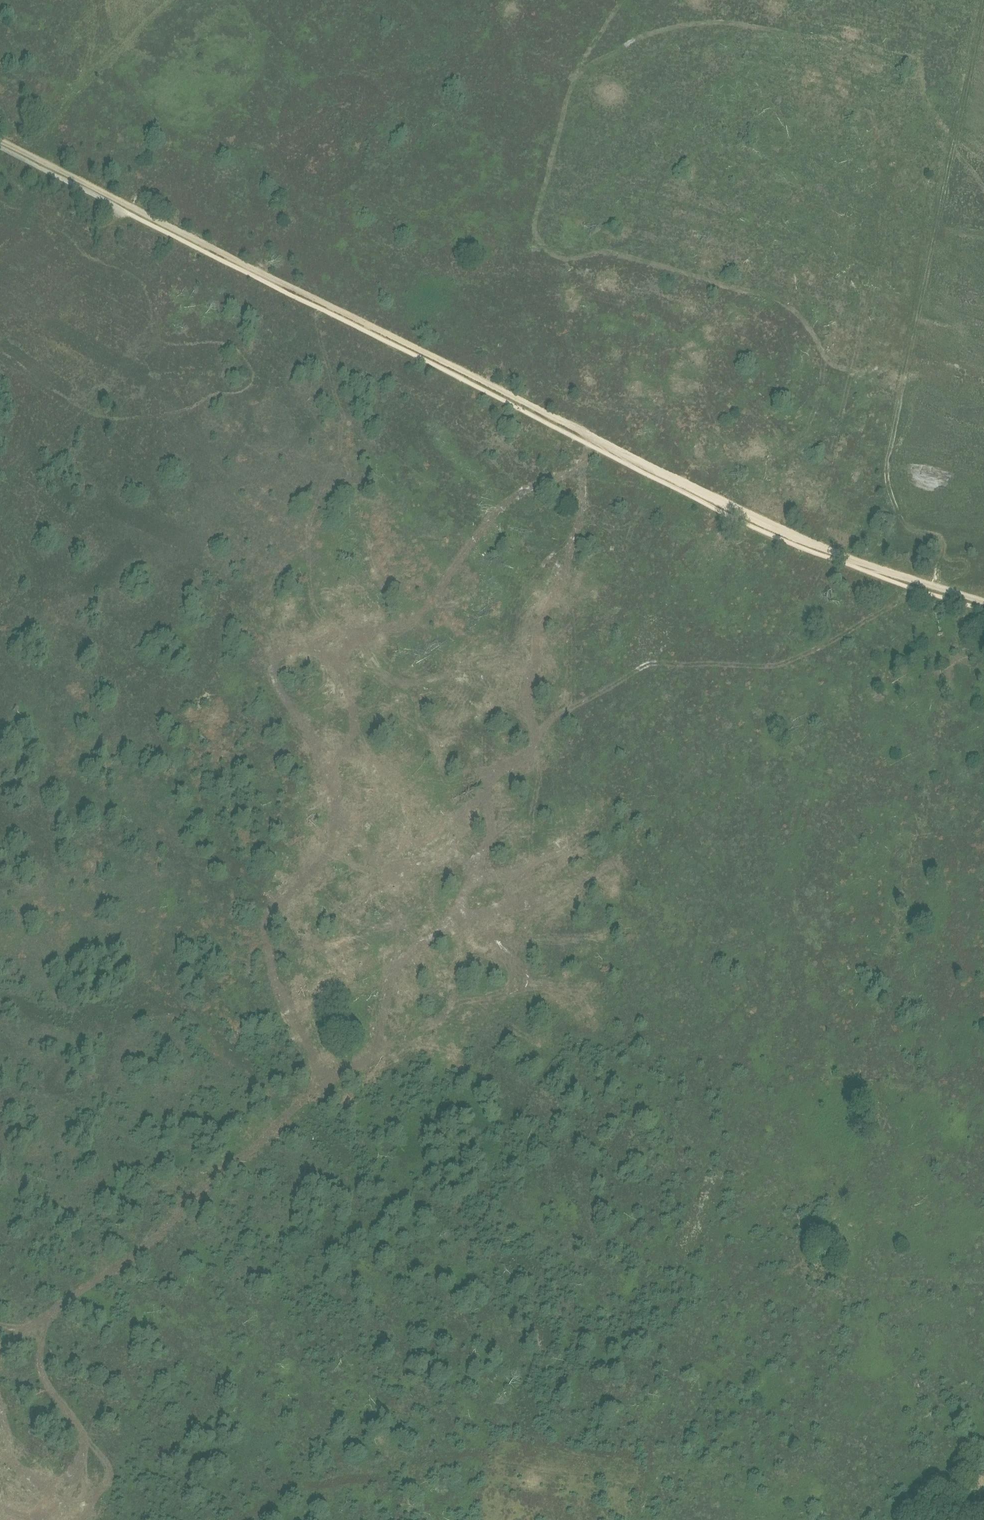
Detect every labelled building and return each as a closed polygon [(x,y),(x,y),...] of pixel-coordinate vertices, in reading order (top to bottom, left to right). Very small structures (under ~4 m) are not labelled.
[(212,705),(214,695),(206,693),(203,703),(212,705)]
